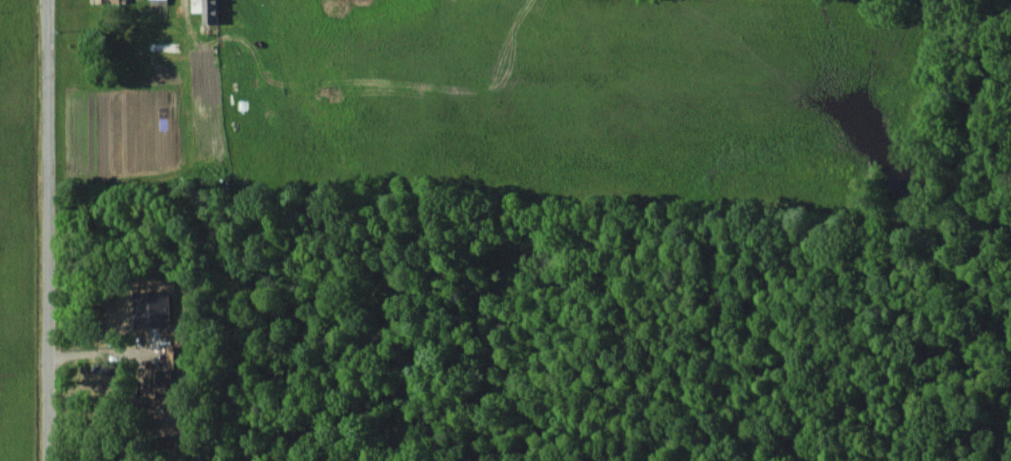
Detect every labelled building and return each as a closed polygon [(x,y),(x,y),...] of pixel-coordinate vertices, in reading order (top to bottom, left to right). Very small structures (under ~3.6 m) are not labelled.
[(218,23),(217,0),(191,0),(191,11),(203,11),(203,23),(218,23)] [(169,326),(168,290),(133,291),(134,327),(169,326)] [(187,344),(166,345),(167,370),(140,372),(141,409),(167,408),(166,400),(179,399),(179,389),(189,389),(187,344)]
